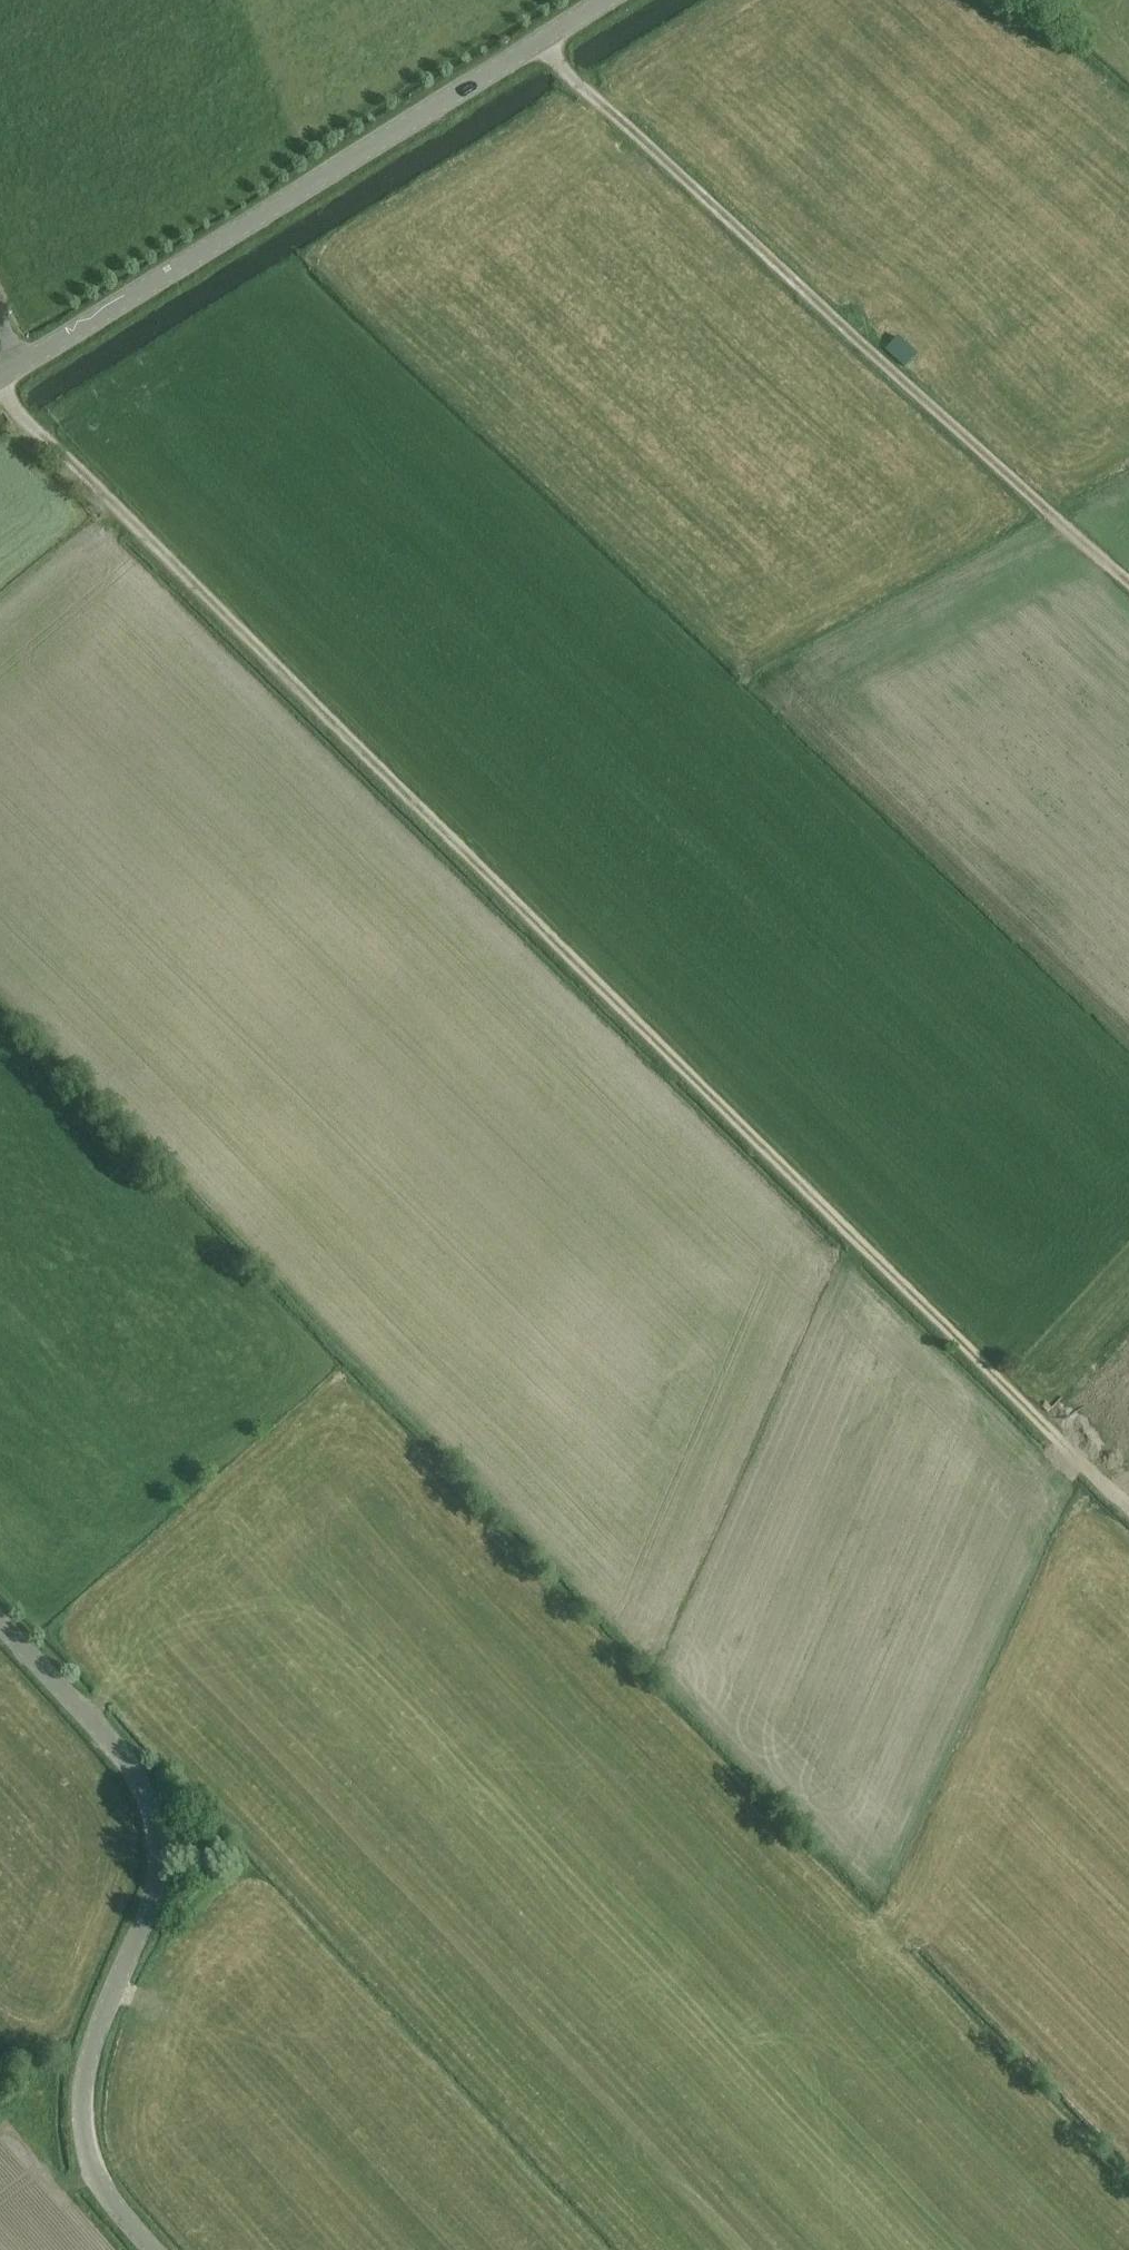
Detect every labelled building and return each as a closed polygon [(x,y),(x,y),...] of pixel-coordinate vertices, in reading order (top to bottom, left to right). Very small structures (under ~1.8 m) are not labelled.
[(905,362),(914,346),(890,333),(882,349),(905,362)] [(138,397),(154,389),(149,379),(133,387),(138,397)]
